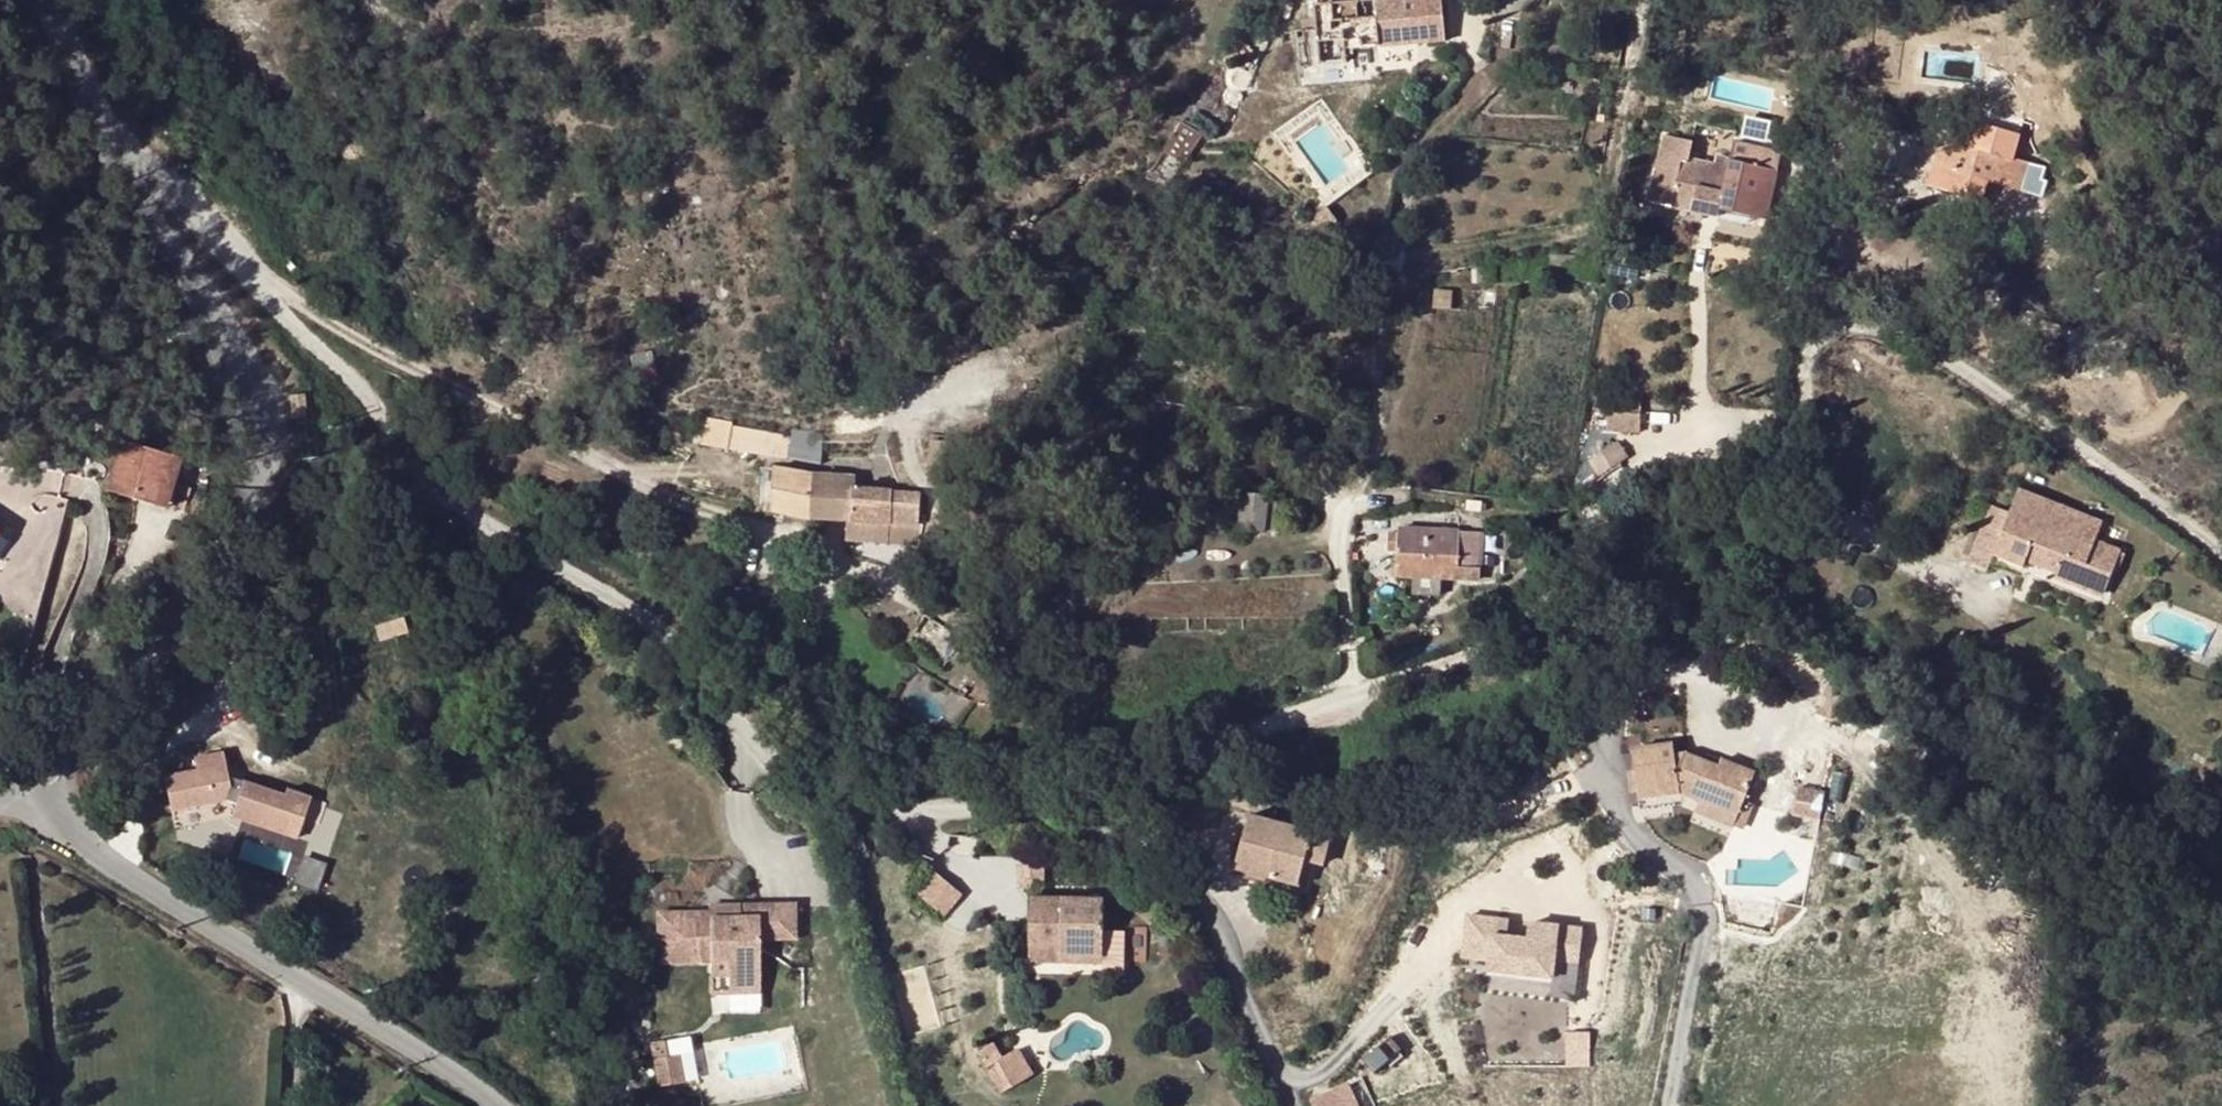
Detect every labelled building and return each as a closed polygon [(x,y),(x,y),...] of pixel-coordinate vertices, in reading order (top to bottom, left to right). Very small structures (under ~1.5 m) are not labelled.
[(1376,0),(1318,0),(1324,63),(1345,62),(1344,49),(1380,46),(1376,0)] [(1380,46),(1411,43),(1444,39),(1440,0),(1376,0),(1380,46)] [(1382,65),(1412,62),(1411,43),(1380,46),(1382,65)] [(1747,134),(1765,137),(1768,123),(1750,119),(1747,134)] [(1978,122),(1970,147),(1940,140),(1927,185),(1983,200),(1989,180),(2038,194),(2040,185),(2046,187),(2051,169),(2014,160),(2021,134),(1978,122)] [(1180,124),(1174,134),(1163,150),(1182,162),(1196,135),(1180,124)] [(1781,151),(1734,141),(1727,175),(1714,172),(1716,165),(1687,157),(1691,141),(1662,135),(1648,202),(1673,207),(1673,209),(1718,218),(1718,217),(1719,209),(1750,216),(1767,219),(1781,151)] [(1328,207),(1311,218),(1321,232),(1337,220),(1328,207)] [(1750,216),(1719,209),(1718,217),(1718,218),(1747,225),(1750,216)] [(1311,218),(1300,223),(1314,236),(1321,232),(1311,218)] [(1637,277),(1639,267),(1612,262),(1610,272),(1637,277)] [(1452,290),(1438,290),(1436,310),(1451,311),(1452,290)] [(630,356),(634,370),(653,366),(649,352),(630,356)] [(657,379),(653,366),(634,370),(638,384),(657,379)] [(306,421),(305,397),(290,398),(292,422),(306,421)] [(787,457),(789,435),(733,427),(734,422),(707,416),(703,444),(730,448),(787,457)] [(789,435),(787,457),(820,463),(822,433),(790,429),(789,435)] [(165,477),(170,479),(176,457),(123,441),(111,483),(164,480),(165,477)] [(176,480),(183,459),(176,457),(170,479),(165,477),(164,480),(176,480)] [(760,505),(773,509),(774,468),(761,467),(760,505)] [(774,468),(773,509),(811,519),(814,474),(774,468)] [(814,474),(811,519),(849,521),(890,524),(920,526),(923,494),(855,489),(856,477),(814,474)] [(111,483),(108,491),(137,500),(156,506),(164,480),(111,483)] [(156,506),(167,509),(173,491),(175,483),(176,480),(164,480),(156,506)] [(1246,483),(1244,494),(1269,496),(1271,486),(1246,483)] [(2113,572),(2120,555),(2121,550),(2096,540),(2103,521),(2020,488),(2009,514),(2003,532),(1991,528),(1984,525),(1968,562),(1989,570),(1992,561),(1995,554),(2024,565),(2026,560),(2059,572),(2057,577),(2103,596),(2113,572)] [(1241,529),(1266,531),(1269,502),(1269,496),(1244,494),(1241,529)] [(1283,504),(1269,502),(1266,531),(1280,533),(1283,504)] [(1568,523),(1571,508),(1563,508),(1562,522),(1568,523)] [(1991,528),(2003,532),(2009,514),(1998,509),(1991,528)] [(920,526),(890,524),(849,521),(848,542),(888,544),(918,545),(920,526)] [(1397,576),(1415,576),(1441,577),(1470,580),(1480,580),(1482,533),(1399,529),(1399,533),(1398,552),(1397,576)] [(1389,551),(1398,552),(1399,533),(1390,532),(1389,551)] [(946,547),(946,533),(935,533),(935,547),(946,547)] [(1746,555),(1745,543),(1731,543),(1731,555),(1746,555)] [(2125,557),(2120,555),(2113,572),(2118,575),(2125,557)] [(1441,595),(1441,577),(1415,576),(1414,594),(1441,595)] [(935,663),(945,644),(948,633),(926,620),(914,643),(935,663)] [(1055,656),(1054,639),(1042,640),(1042,656),(1055,656)] [(958,651),(945,644),(935,663),(947,669),(958,651)] [(1681,793),(1700,802),(1738,817),(1744,802),(1756,773),(1723,760),(1719,768),(1688,755),(1675,756),(1673,744),(1633,750),(1640,800),(1679,794),(1681,793)] [(173,811),(236,798),(226,748),(195,755),(197,766),(165,773),(173,811)] [(244,780),(237,822),(306,834),(313,791),(244,780)] [(1816,822),(1826,797),(1800,787),(1789,811),(1816,822)] [(1734,828),(1738,817),(1700,802),(1696,812),(1734,828)] [(1753,806),(1744,802),(1738,817),(1734,828),(1742,831),(1753,806)] [(1299,886),(1306,861),(1314,832),(1251,816),(1237,868),(1299,886)] [(1314,832),(1306,861),(1320,865),(1324,866),(1332,837),(1314,832)] [(1041,849),(1019,850),(1019,880),(1041,880),(1041,849)] [(307,855),(297,879),(317,887),(327,862),(307,855)] [(932,871),(920,897),(952,912),(965,886),(932,871)] [(1030,890),(1031,940),(1063,941),(1063,948),(1103,947),(1103,920),(1103,889),(1030,890)] [(638,965),(686,964),(708,963),(707,984),(740,984),(739,937),(791,936),(790,906),(734,907),(734,920),(706,920),(707,914),(637,916),(638,965)] [(706,920),(734,920),(734,907),(706,908),(707,914),(706,920)] [(1508,921),(1467,916),(1462,958),(1489,961),(1487,972),(1552,979),(1554,959),(1578,962),(1582,929),(1530,924),(1528,940),(1506,938),(1508,921)] [(1063,941),(1031,940),(1031,958),(1103,958),(1103,969),(1125,969),(1125,920),(1103,920),(1103,947),(1063,948),(1063,941)] [(1130,926),(1130,957),(1147,957),(1147,926),(1130,926)] [(687,996),(740,994),(740,984),(707,984),(708,963),(686,964),(687,996)] [(664,1041),(649,1044),(650,1055),(665,1054),(664,1041)] [(977,1054),(985,1067),(997,1061),(1012,1087),(1033,1075),(1018,1049),(1002,1058),(994,1043),(977,1054)] [(678,1056),(652,1060),(657,1087),(682,1082),(678,1056)] [(997,1061),(985,1067),(1001,1094),(1012,1087),(997,1061)] [(1310,1102),(1312,1105),(1360,1105),(1349,1084),(1310,1102)]
